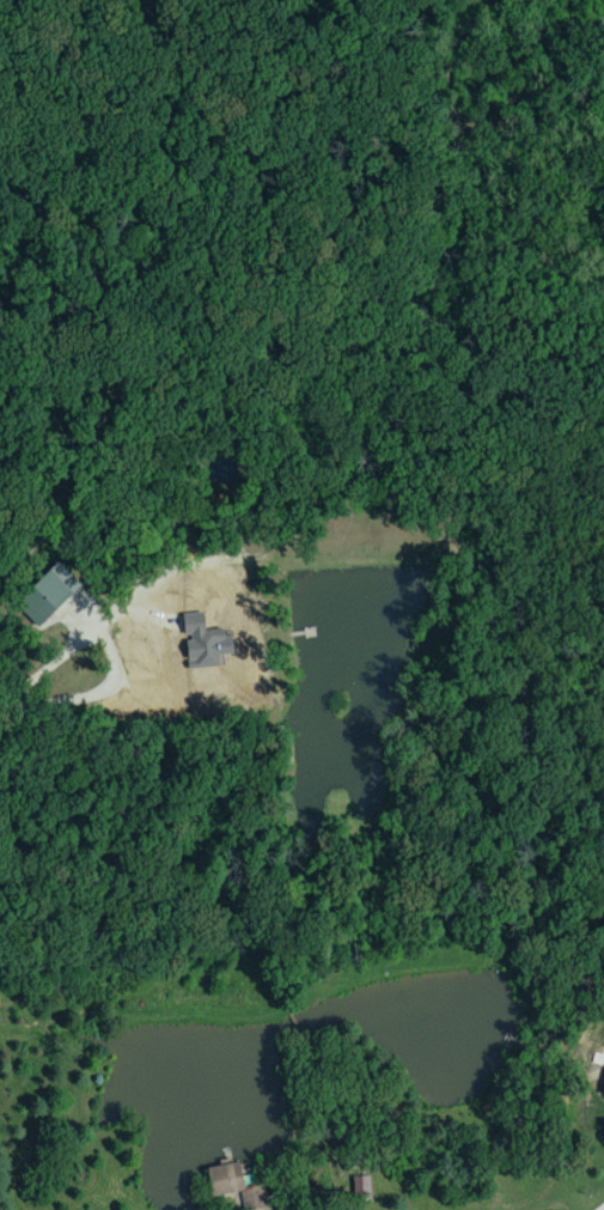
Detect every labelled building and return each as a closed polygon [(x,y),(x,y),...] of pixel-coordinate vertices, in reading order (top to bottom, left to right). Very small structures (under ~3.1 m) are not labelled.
[(257,1167),(208,1167),(208,1193),(257,1193),(257,1167)]
